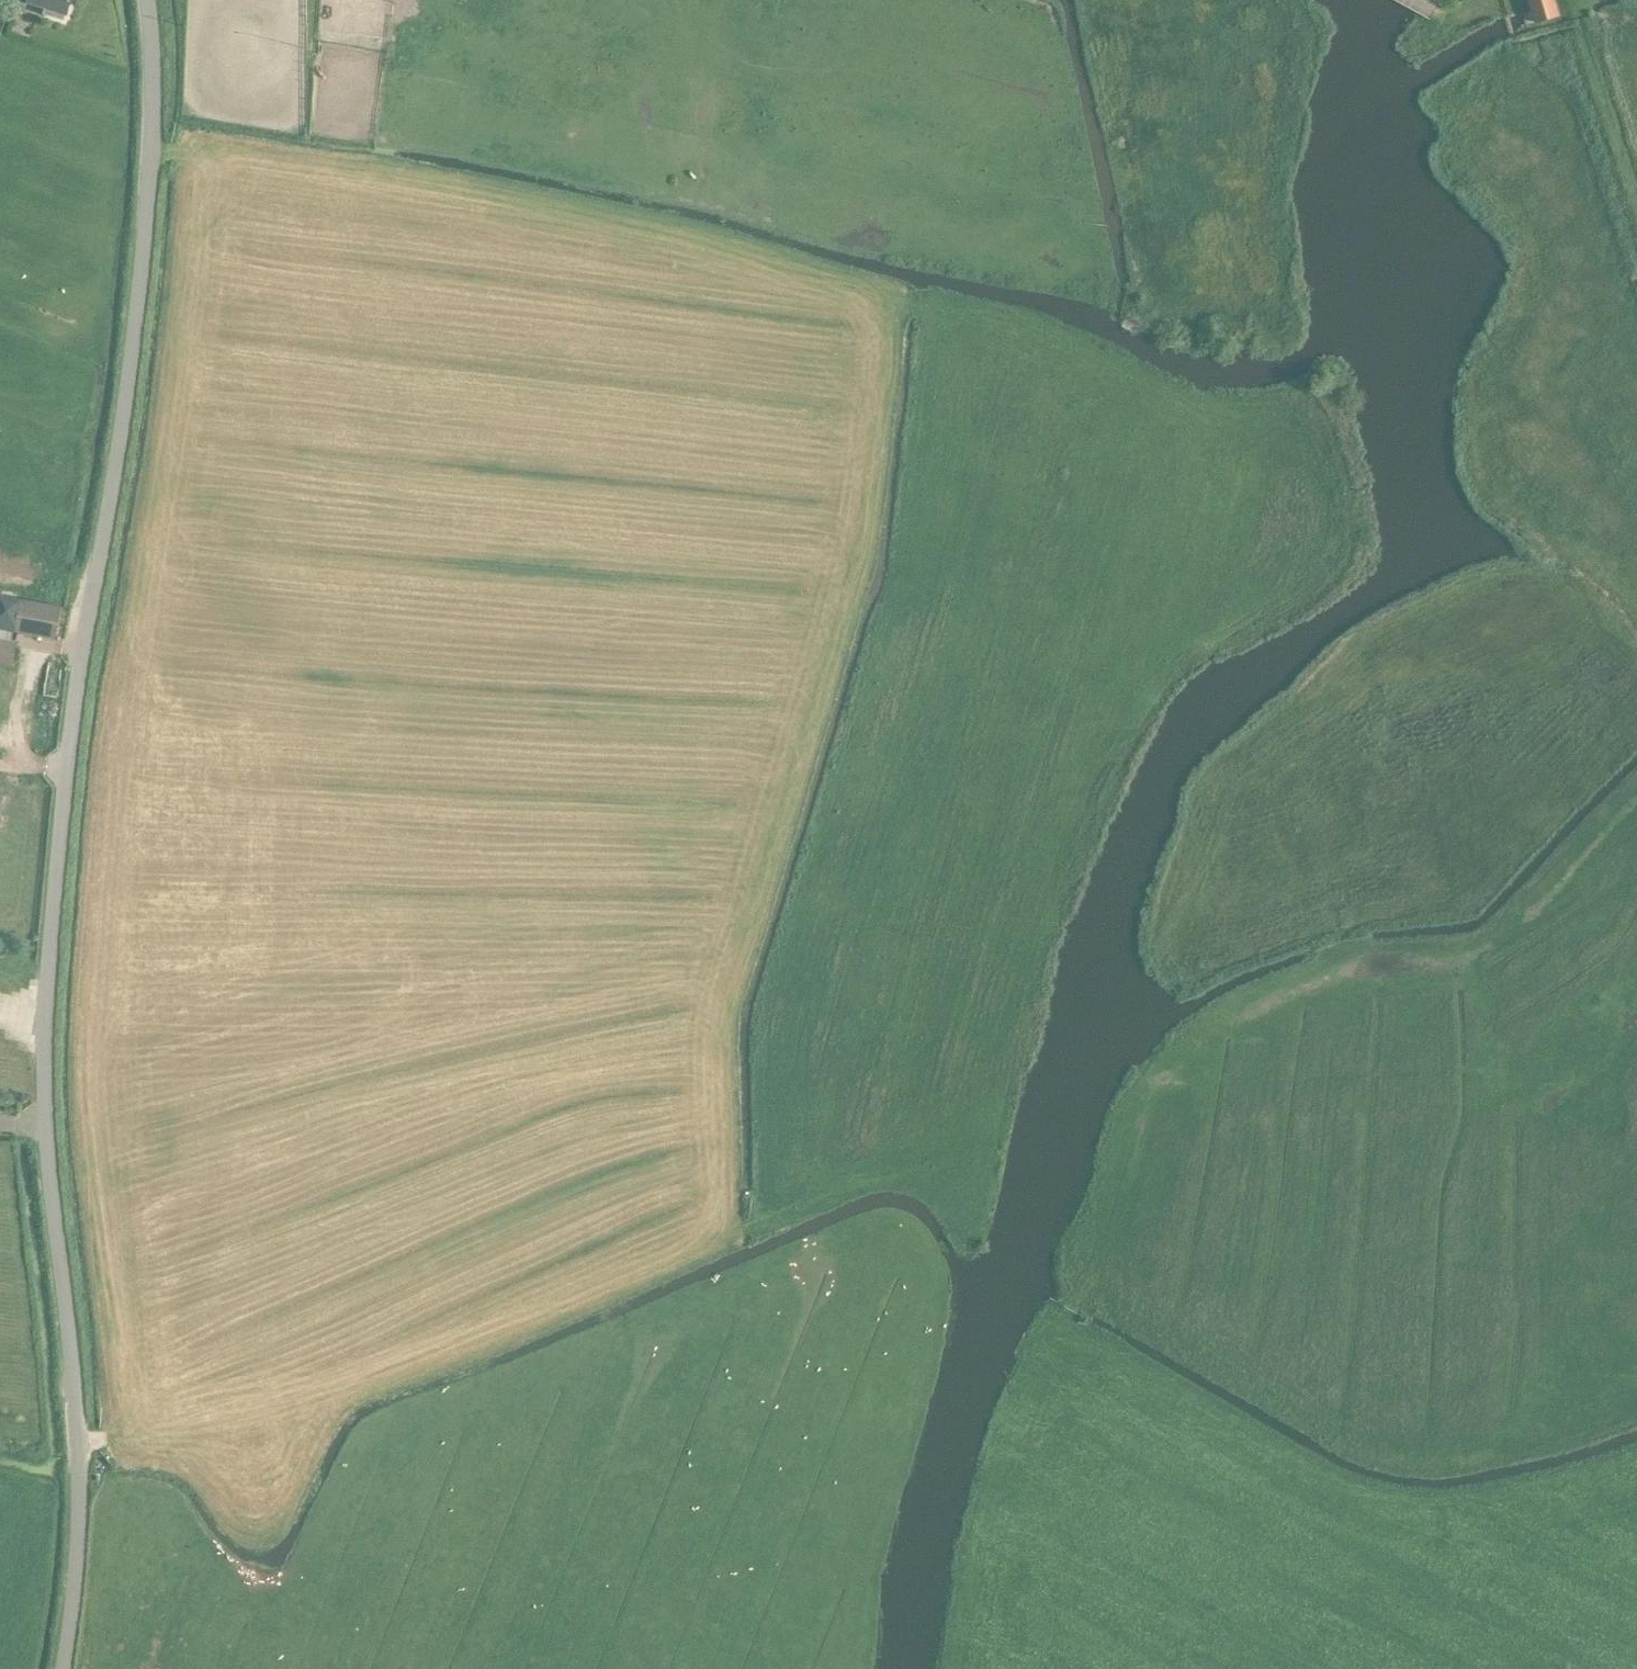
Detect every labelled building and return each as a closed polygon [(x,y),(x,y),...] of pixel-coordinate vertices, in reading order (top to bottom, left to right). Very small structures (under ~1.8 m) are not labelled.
[(28,2),(68,14),(72,0),(29,0),(28,2)] [(1539,20),(1562,12),(1558,0),(1532,0),(1539,20)] [(61,607),(30,601),(21,598),(0,594),(0,622),(16,626),(25,627),(56,633),(61,607)] [(12,664),(15,645),(0,643),(0,662),(12,664)]
